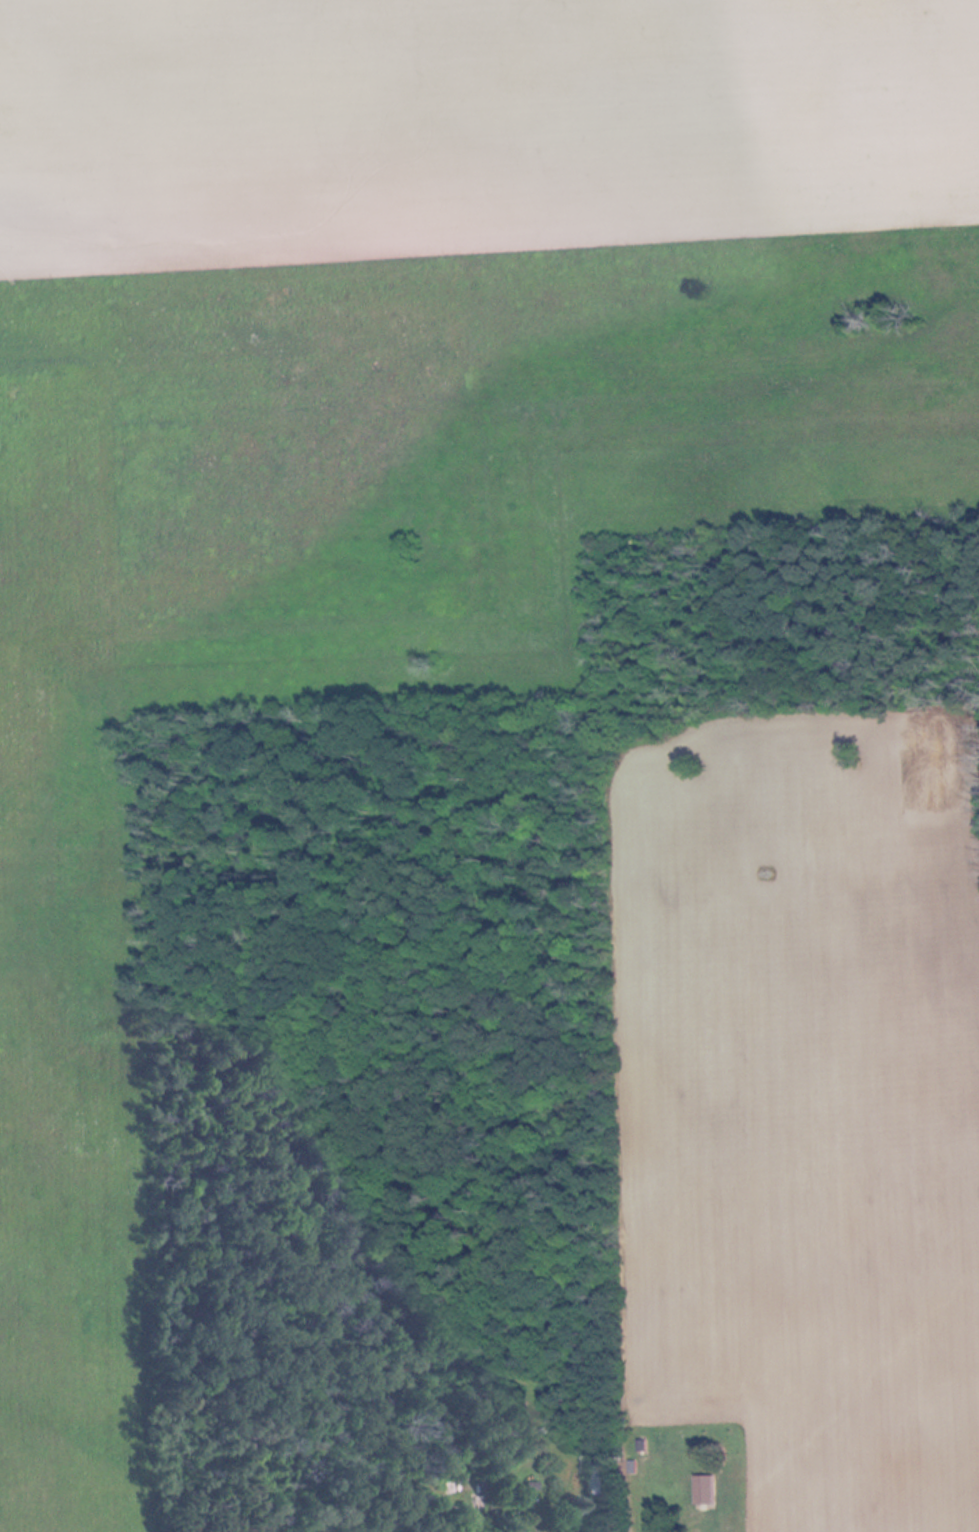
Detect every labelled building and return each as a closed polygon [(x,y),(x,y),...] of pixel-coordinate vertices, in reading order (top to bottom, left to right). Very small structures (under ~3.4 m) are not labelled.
[(490,1474),(479,1474),(480,1496),(491,1496),(490,1474)] [(720,1477),(701,1477),(701,1505),(720,1505),(720,1477)]
